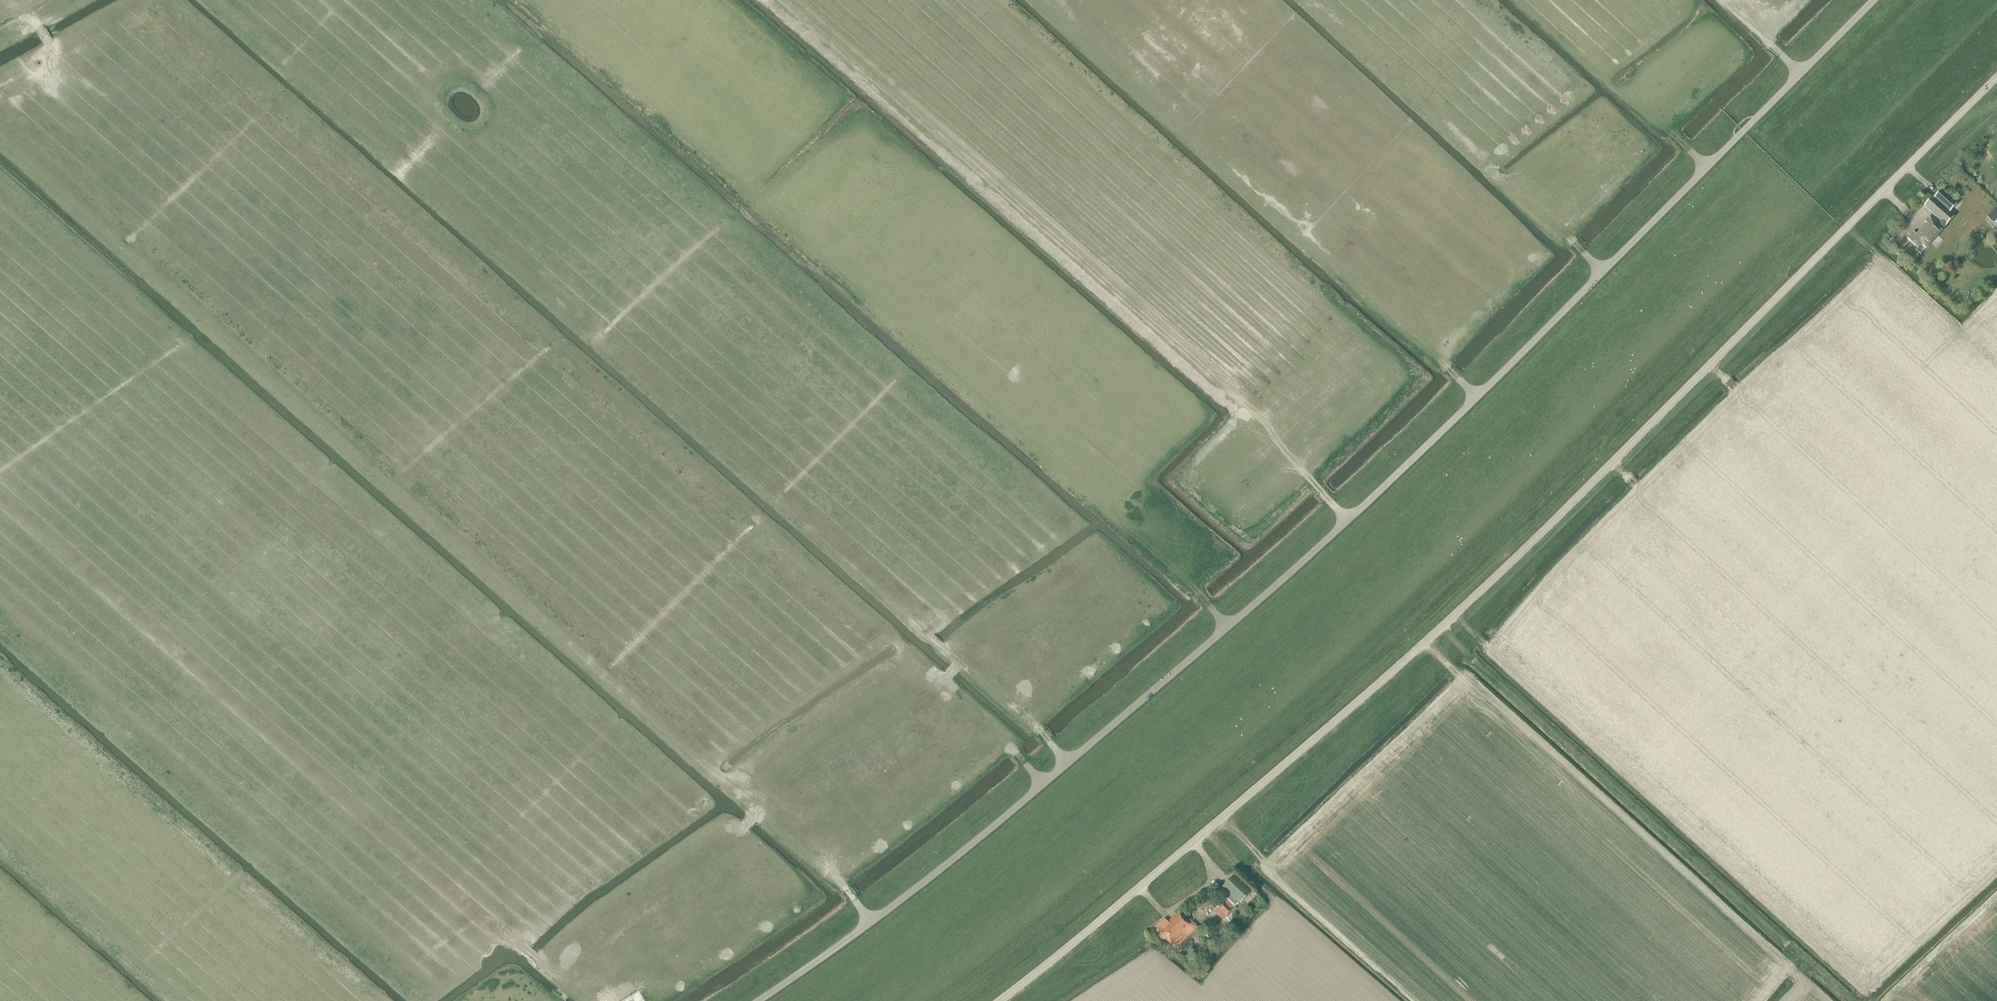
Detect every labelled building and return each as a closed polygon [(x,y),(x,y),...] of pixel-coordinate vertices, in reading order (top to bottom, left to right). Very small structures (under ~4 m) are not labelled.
[(1957,203),(1942,190),(1934,198),(1933,197),(1924,207),(1945,226),(1954,216),(1949,212),(1957,203)] [(1926,248),(1941,230),(1930,220),(1928,218),(1924,222),(1926,223),(1916,235),(1913,233),(1907,239),(1916,246),(1919,242),(1926,248)] [(1234,874),(1233,876),(1221,888),(1239,904),(1252,891),(1234,874)] [(1230,922),(1237,915),(1233,911),(1235,909),(1225,900),(1214,912),(1223,920),(1225,918),(1230,922)] [(1191,927),(1177,912),(1167,922),(1164,919),(1154,927),(1170,944),(1180,935),(1181,936),(1191,927)]
